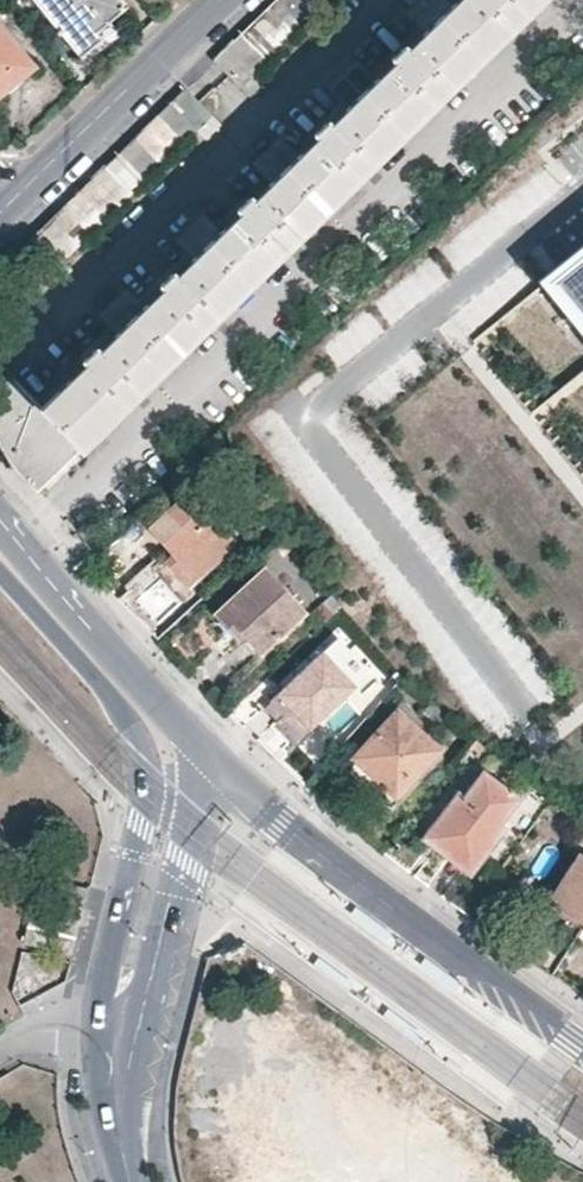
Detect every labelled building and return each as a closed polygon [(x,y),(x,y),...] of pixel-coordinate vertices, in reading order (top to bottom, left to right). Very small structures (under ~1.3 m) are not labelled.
[(31,480),(192,322),(522,0),(406,0),(404,2),(421,19),(416,24),(420,29),(407,42),(399,35),(387,47),(394,55),(378,69),(375,65),(368,71),(351,53),(329,76),(345,93),(339,99),(343,103),(330,117),(323,110),(309,123),(317,129),(300,145),(297,141),(292,145),(275,128),(252,151),(268,168),(262,174),(267,179),(252,192),(246,185),(233,197),(240,205),(224,220),(220,216),(214,221),(197,204),(175,226),(191,244),(186,249),(190,254),(174,269),(167,262),(154,275),(161,282),(148,296),(142,292),(136,296),(120,281),(97,303),(113,321),(107,326),(110,332),(98,345),(91,338),(77,349),(84,358),(69,372),(64,366),(34,394),(7,366),(0,373),(0,442),(7,452),(31,480)] [(81,54),(113,27),(109,21),(124,8),(118,0),(37,0),(81,54)] [(31,66),(0,28),(0,92),(31,66)] [(41,226),(56,242),(131,170),(116,154),(41,226)] [(540,285),(582,338),(582,251),(540,285)] [(190,583),(238,541),(192,493),(154,528),(177,553),(170,560),(190,583)] [(264,653),(309,610),(268,566),(218,613),(243,640),(248,636),(264,653)] [(302,701),(332,734),(352,713),(343,703),(359,687),(318,645),(273,690),(292,709),(302,701)] [(324,742),(332,734),(302,701),(292,709),(324,742)] [(439,722),(446,713),(432,701),(424,710),(439,722)] [(358,759),(383,782),(398,795),(439,749),(399,712),(358,759)] [(374,792),(383,782),(358,759),(350,769),(374,792)] [(473,870),(507,825),(501,821),(519,796),(483,770),(465,795),(458,791),(426,839),(473,870)] [(579,854),(550,901),(582,921),(582,857),(579,854)]
